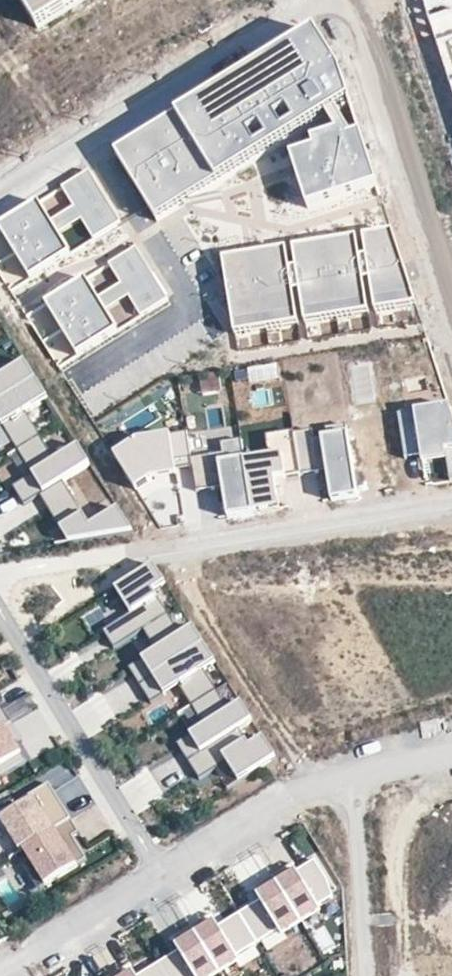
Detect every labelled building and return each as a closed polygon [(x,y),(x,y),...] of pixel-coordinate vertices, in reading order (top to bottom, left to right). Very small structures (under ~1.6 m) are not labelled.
[(38,30),(86,0),(19,0),(38,30)] [(451,93),(451,0),(422,0),(451,93)] [(307,212),(377,191),(341,79),(315,37),(117,159),(158,225),(328,120),(339,138),(313,146),(314,154),(291,161),(307,212)] [(90,175),(64,191),(96,243),(122,227),(90,175)] [(32,282),(72,258),(40,206),(0,230),(0,231),(32,282)] [(414,304),(391,234),(325,245),(216,264),(228,336),(414,304)] [(169,304),(137,252),(111,268),(143,320),(169,304)] [(119,335),(87,283),(47,307),(79,359),(119,335)] [(0,365),(0,398),(37,375),(25,357),(4,371),(0,365)] [(0,398),(0,417),(3,422),(18,446),(41,431),(26,408),(49,393),(37,375),(0,398)] [(451,478),(451,417),(448,403),(397,412),(404,455),(421,452),(421,450),(444,446),(449,479),(451,478)] [(310,427),(291,430),(298,471),(316,468),(314,456),(322,455),(324,467),(329,497),(355,492),(343,421),(323,424),(325,434),(311,436),(310,427)] [(291,430),(291,429),(264,433),(267,454),(243,458),(251,509),(277,505),(272,475),(298,471),(291,430)] [(189,456),(185,430),(135,438),(112,453),(134,486),(149,476),(148,471),(190,464),(189,456)] [(57,455),(41,431),(18,446),(33,470),(36,475),(27,480),(24,476),(13,482),(25,500),(40,491),(64,476),(91,460),(79,441),(57,455)] [(220,451),(189,456),(190,464),(194,489),(213,486),(211,473),(218,472),(221,484),(225,514),(251,509),(243,458),(239,437),(218,441),(220,451)] [(322,455),(314,456),(316,468),(324,467),(322,455)] [(33,470),(24,476),(27,480),(36,475),(33,470)] [(218,472),(211,473),(213,486),(221,484),(218,472)] [(64,476),(40,491),(69,537),(134,527),(119,505),(92,522),(64,476)] [(143,625),(168,609),(154,586),(166,578),(154,560),(115,585),(130,609),(133,614),(122,621),(119,616),(103,626),(114,644),(143,625)] [(130,609),(119,616),(122,621),(133,614),(130,609)] [(129,663),(140,681),(205,639),(193,622),(181,630),(168,609),(143,625),(156,646),(160,651),(147,659),(143,654),(129,663)] [(192,701),(217,685),(204,665),(216,657),(205,639),(140,681),(151,698),(165,689),(162,684),(175,675),(179,680),(192,701)] [(160,651),(156,646),(143,654),(147,659),(160,651)] [(175,675),(162,684),(165,689),(179,680),(175,675)] [(236,726),(253,715),(242,697),(229,705),(217,685),(192,701),(205,721),(208,726),(195,735),(191,730),(177,739),(188,756),(236,726)] [(12,720),(1,703),(0,704),(0,728),(12,720)] [(0,728),(0,776),(27,759),(16,742),(23,738),(12,720),(0,728)] [(205,721),(191,730),(195,735),(208,726),(205,721)] [(227,757),(239,776),(277,753),(264,732),(247,743),(236,726),(188,756),(200,774),(216,764),(212,759),(224,752),(227,757)] [(224,752),(212,759),(216,764),(227,757),(224,752)] [(20,848),(24,846),(72,816),(50,781),(0,812),(0,815),(20,848)] [(72,816),(24,846),(32,859),(24,863),(39,886),(88,856),(80,844),(76,846),(70,836),(73,834),(80,830),(72,816)] [(80,844),(73,834),(70,836),(76,846),(80,844)] [(284,872),(273,879),(298,920),(328,902),(330,887),(318,867),(291,883),(284,872)] [(298,920),(273,879),(261,886),(269,898),(239,916),(258,946),(298,920)] [(203,922),(191,929),(217,971),(258,946),(239,916),(210,934),(203,922)] [(191,929),(180,936),(187,948),(158,966),(164,975),(208,975),(217,971),(191,929)] [(158,966),(142,975),(164,975),(158,966)]
